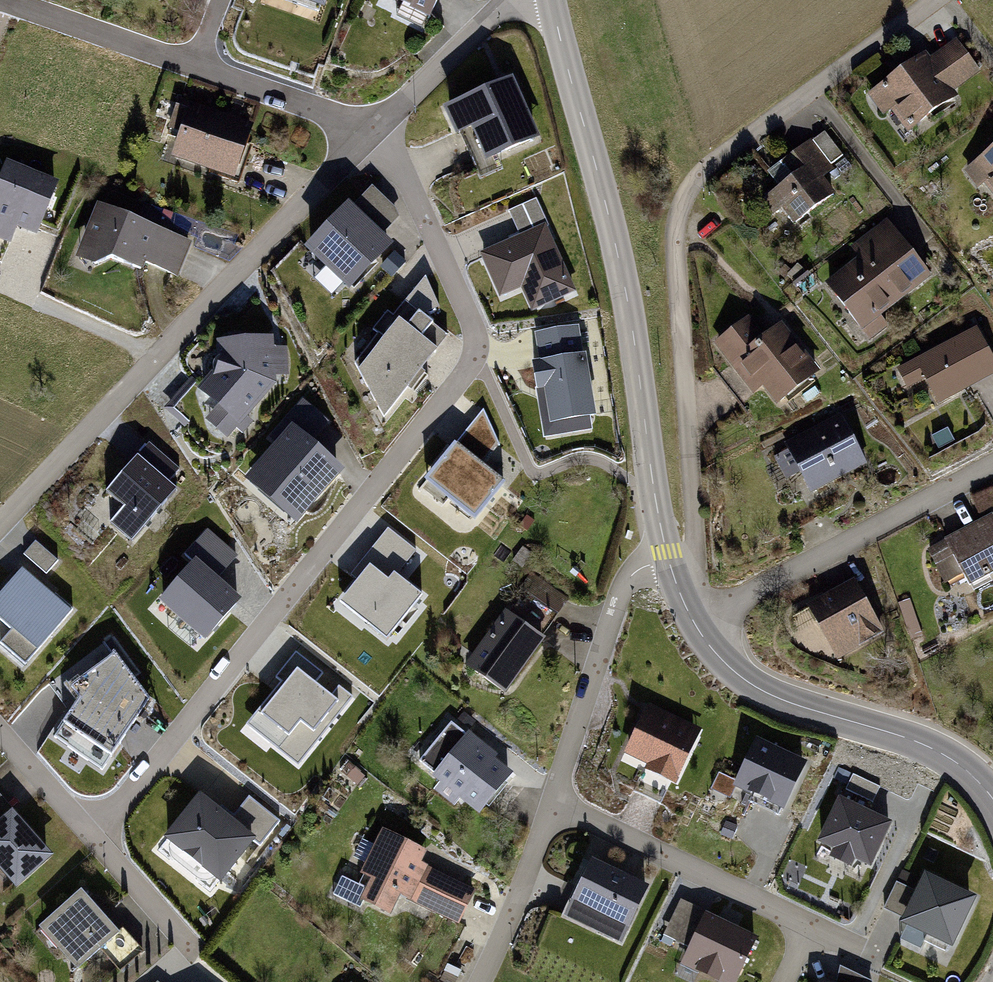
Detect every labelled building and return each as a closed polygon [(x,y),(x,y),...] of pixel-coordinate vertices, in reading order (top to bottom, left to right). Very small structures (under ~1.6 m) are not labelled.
[(327,16),(334,0),(291,0),(327,16)] [(437,18),(445,0),(400,0),(437,18)] [(932,48),(877,92),(915,140),(967,99),(961,92),(985,74),(960,42),(940,58),(932,48)] [(543,140),(513,77),(441,111),(455,142),(467,137),(482,168),(543,140)] [(233,186),(252,130),(174,103),(163,133),(178,138),(169,164),(233,186)] [(853,195),(816,140),(790,157),(805,178),(769,203),(779,218),(793,208),(806,227),(853,195)] [(972,172),(986,192),(992,188),(992,157),(972,172)] [(7,163),(0,181),(0,242),(11,246),(18,229),(38,237),(59,185),(7,163)] [(388,226),(402,211),(373,185),(360,200),(388,226)] [(195,242),(96,202),(72,261),(94,270),(114,264),(144,276),(146,269),(178,283),(195,242)] [(304,252),(349,295),(393,248),(348,205),(304,252)] [(869,258),(833,286),(877,344),(898,328),(889,316),(939,277),(893,217),(858,244),(869,258)] [(545,224),(479,255),(500,299),(523,289),(534,313),(578,293),(545,224)] [(761,315),(723,342),(761,394),(775,384),(788,403),(827,375),(789,324),(775,334),(761,315)] [(266,318),(198,392),(245,434),(312,360),(266,318)] [(399,322),(359,375),(385,427),(441,354),(399,322)] [(905,367),(917,390),(939,379),(952,405),(992,383),(992,341),(985,326),(905,367)] [(586,357),(532,365),(537,394),(546,393),(551,429),(596,422),(586,357)] [(482,409),(420,490),(470,528),(503,485),(480,467),(496,446),(482,409)] [(840,416),(787,444),(815,496),(868,468),(840,416)] [(293,428),(244,482),(297,529),(346,474),(293,428)] [(110,527),(130,545),(177,494),(139,460),(107,495),(125,511),(110,527)] [(956,537),(982,587),(992,582),(992,519),(956,537)] [(389,535),(341,601),(392,639),(426,592),(399,573),(414,553),(389,535)] [(39,540),(27,552),(46,572),(58,560),(39,540)] [(211,540),(157,605),(202,643),(235,603),(215,586),(236,561),(211,540)] [(0,597),(0,620),(38,653),(73,614),(24,570),(0,597)] [(854,584),(805,607),(834,668),(883,645),(854,584)] [(536,604),(553,618),(567,601),(550,587),(536,604)] [(558,638),(516,610),(478,666),(521,694),(558,638)] [(293,657),(242,729),(299,770),(351,698),(293,657)] [(150,705),(114,664),(71,692),(80,704),(56,743),(103,778),(150,705)] [(696,731),(648,709),(630,751),(651,760),(648,766),(675,778),(696,731)] [(524,770),(474,732),(439,776),(490,815),(524,770)] [(803,762),(757,740),(737,783),(783,805),(803,762)] [(198,800),(163,845),(221,889),(256,844),(198,800)] [(897,829),(841,803),(820,848),(876,875),(897,829)] [(13,813),(0,824),(0,874),(15,892),(53,859),(13,813)] [(440,856),(392,833),(372,873),(384,878),(374,897),(411,915),(418,901),(468,925),(484,893),(434,869),(440,856)] [(660,890),(602,860),(573,916),(632,945),(660,890)] [(951,941),(973,896),(926,874),(904,919),(951,941)] [(122,941),(82,894),(43,927),(84,974),(122,941)] [(680,967),(713,981),(735,981),(754,940),(702,917),(680,967)] [(139,981),(158,981),(151,973),(139,981)]
